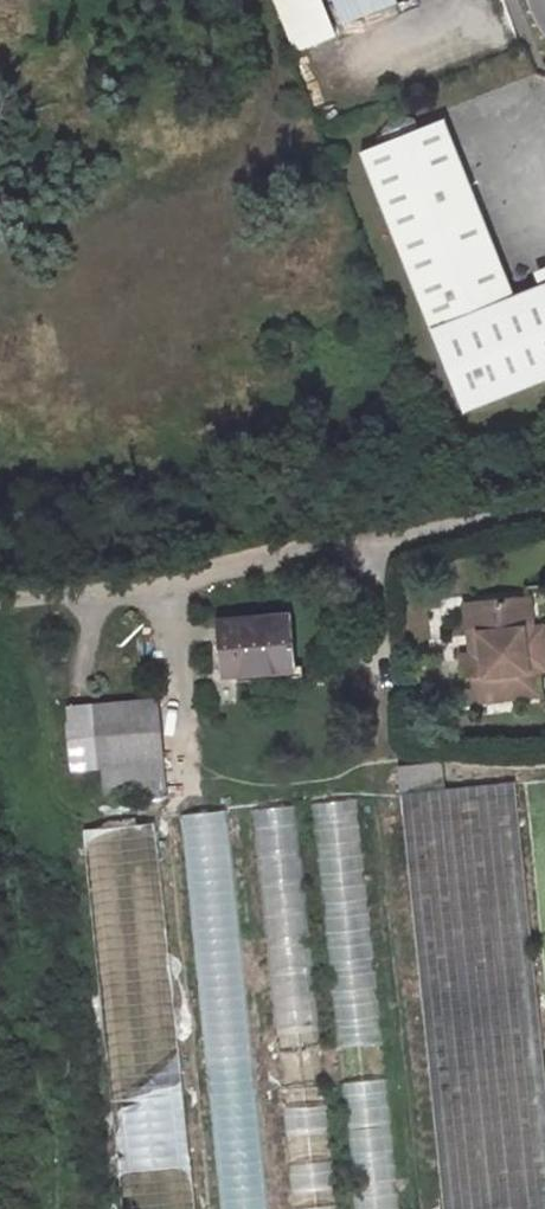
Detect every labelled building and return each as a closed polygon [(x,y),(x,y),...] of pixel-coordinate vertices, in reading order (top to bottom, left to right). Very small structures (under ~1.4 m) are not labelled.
[(315,36),(398,3),(397,0),(300,0),(315,36)] [(389,120),(381,132),(386,143),(419,130),(414,119),(401,116),(389,120)] [(361,153),(463,411),(544,379),(544,283),(513,296),(444,120),(419,130),(386,143),(361,153)] [(474,604),(481,654),(471,655),(460,657),(466,702),(539,693),(536,670),(544,669),(544,644),(543,624),(530,626),(527,597),(474,604)] [(474,604),(466,605),(471,655),(481,654),(474,604)] [(290,614),(215,620),(220,676),(255,673),(255,666),(294,663),(290,614)] [(294,663),(255,666),(255,673),(256,681),(301,676),(300,666),(294,666),(294,663)] [(156,698),(66,706),(73,774),(102,771),(104,794),(164,788),(156,698)] [(439,764),(397,769),(400,792),(441,787),(439,764)] [(313,835),(354,834),(353,802),(312,803),(313,835)] [(294,807),(256,809),(269,997),(308,995),(294,807)] [(227,810),(185,813),(216,1208),(258,1208),(227,810)] [(163,821),(91,827),(122,1208),(195,1208),(163,821)] [(342,1044),(375,1041),(370,994),(337,997),(342,1044)] [(344,1109),(383,1106),(382,1081),(342,1083),(344,1109)]
